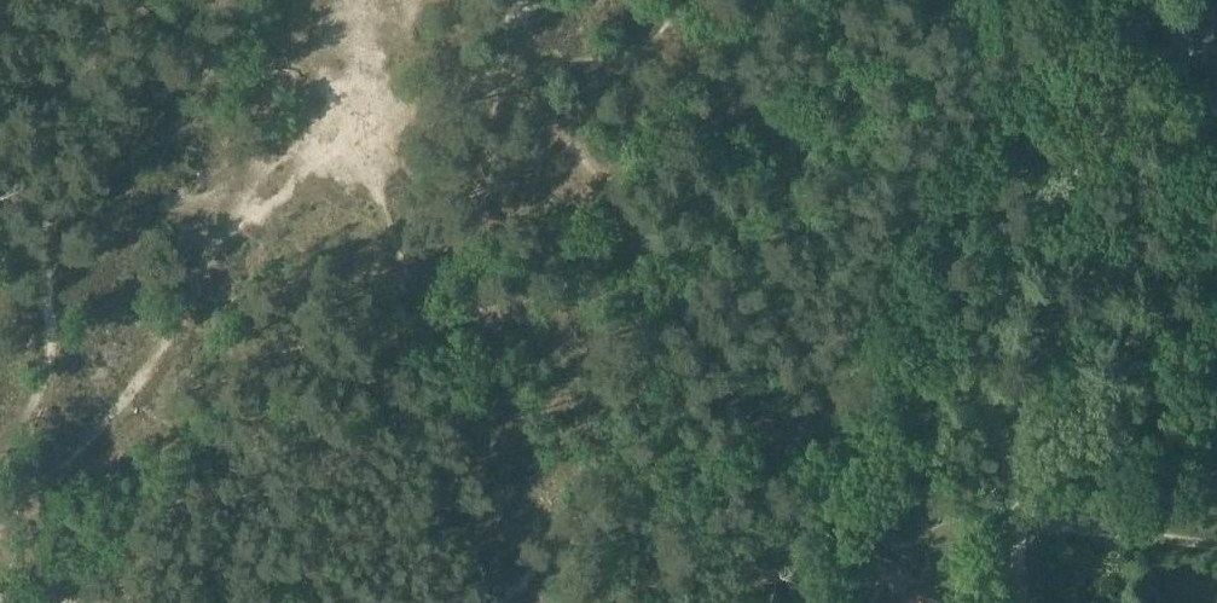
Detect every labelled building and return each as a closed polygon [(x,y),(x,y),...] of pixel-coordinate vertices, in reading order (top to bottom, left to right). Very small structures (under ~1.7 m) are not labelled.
[(1174,48),(1179,48),(1178,60),(1212,61),(1212,49),(1216,49),(1216,20),(1213,20),(1213,8),(1180,7),(1179,19),(1175,19),(1174,48)] [(961,454),(949,449),(943,465),(955,470),(961,454)] [(980,479),(984,468),(971,461),(966,473),(980,479)] [(851,602),(875,602),(884,584),(906,591),(913,568),(876,554),(875,553),(851,602)]
